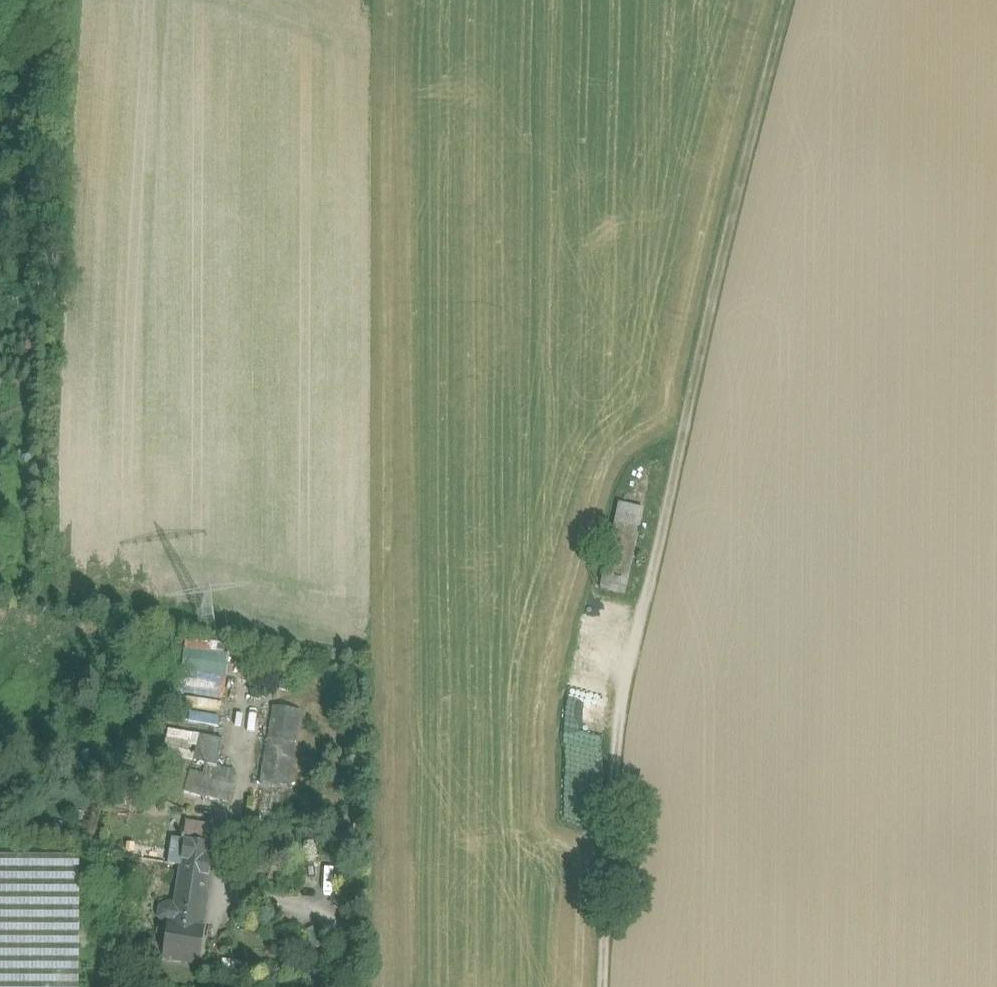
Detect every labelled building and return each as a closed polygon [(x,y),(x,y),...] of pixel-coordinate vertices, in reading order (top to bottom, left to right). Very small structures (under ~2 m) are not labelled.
[(643,510),(620,505),(601,590),(625,595),(643,510)] [(185,674),(227,678),(229,654),(187,650),(187,654),(185,674)] [(224,720),(227,708),(207,702),(204,715),(224,720)] [(303,713),(273,708),(260,784),(289,789),(303,713)] [(221,734),(223,726),(202,721),(200,729),(221,734)] [(222,741),(200,735),(194,761),(216,767),(222,741)] [(233,785),(202,777),(197,796),(228,804),(233,785)] [(215,832),(185,828),(183,837),(182,837),(181,840),(213,844),(215,832)] [(181,840),(172,839),(168,864),(180,866),(174,906),(168,905),(160,909),(159,917),(166,924),(167,924),(162,957),(199,963),(204,927),(201,927),(214,844),(213,844),(181,840)] [(0,856),(0,986),(79,986),(79,856),(0,856)] [(310,938),(308,926),(289,930),(291,941),(310,938)] [(324,959),(335,944),(326,937),(315,952),(324,959)]
